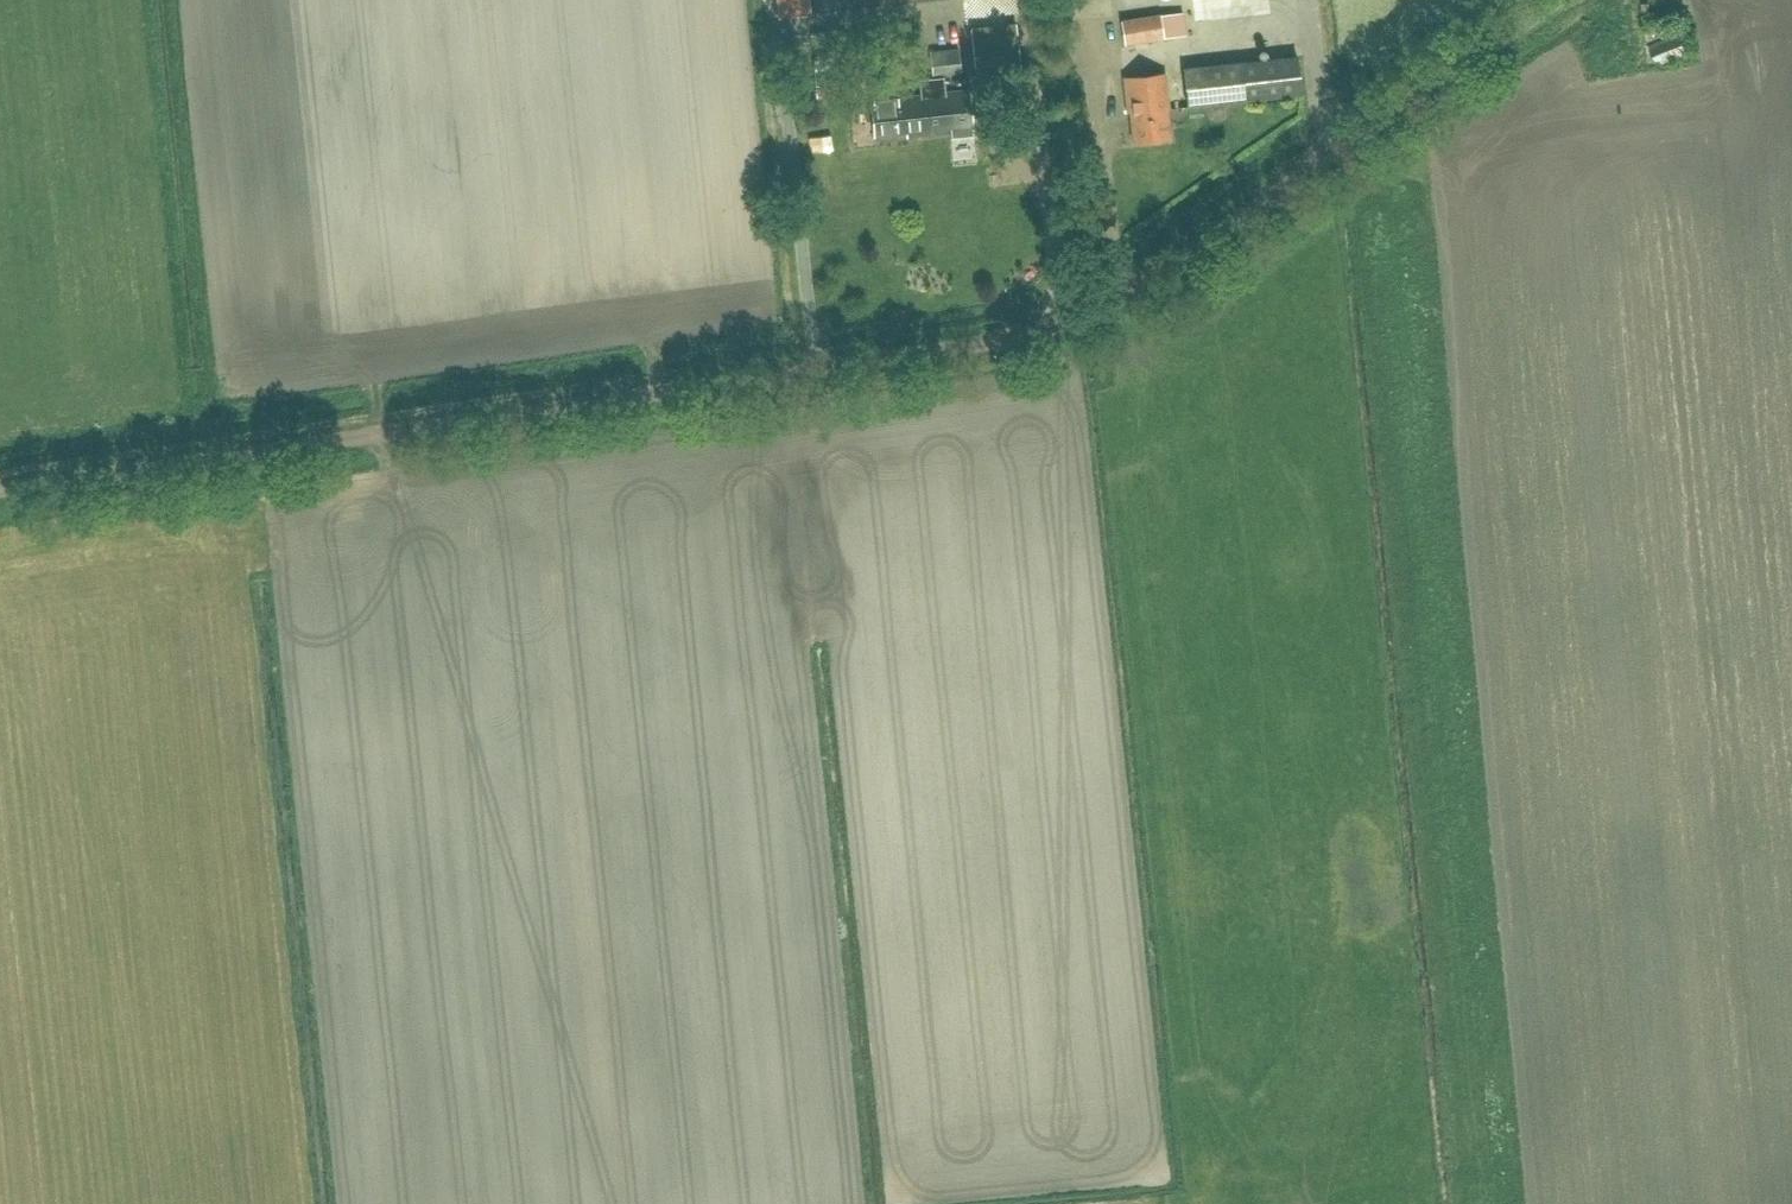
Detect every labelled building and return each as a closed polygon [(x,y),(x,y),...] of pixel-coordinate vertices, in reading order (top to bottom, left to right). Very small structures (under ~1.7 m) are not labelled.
[(1163,40),(1160,14),(1120,20),(1123,46),(1163,40)] [(974,66),(1019,60),(1015,23),(970,28),(974,66)] [(1648,32),(1652,54),(1683,49),(1680,27),(1648,32)] [(929,52),(931,71),(960,68),(958,49),(929,52)] [(1295,56),(1183,69),(1187,107),(1300,94),(1295,56)] [(851,68),(841,69),(844,94),(853,93),(851,68)] [(1134,143),(1169,139),(1166,110),(1168,109),(1164,73),(1123,78),(1128,115),(1130,115),(1134,143)] [(945,76),(918,79),(920,95),(925,133),(951,130),(954,133),(966,131),(969,128),(971,127),(967,89),(947,92),(945,76)] [(872,100),(869,100),(873,135),(905,131),(906,135),(925,133),(920,95),(895,98),(892,79),(870,81),(872,100)]
